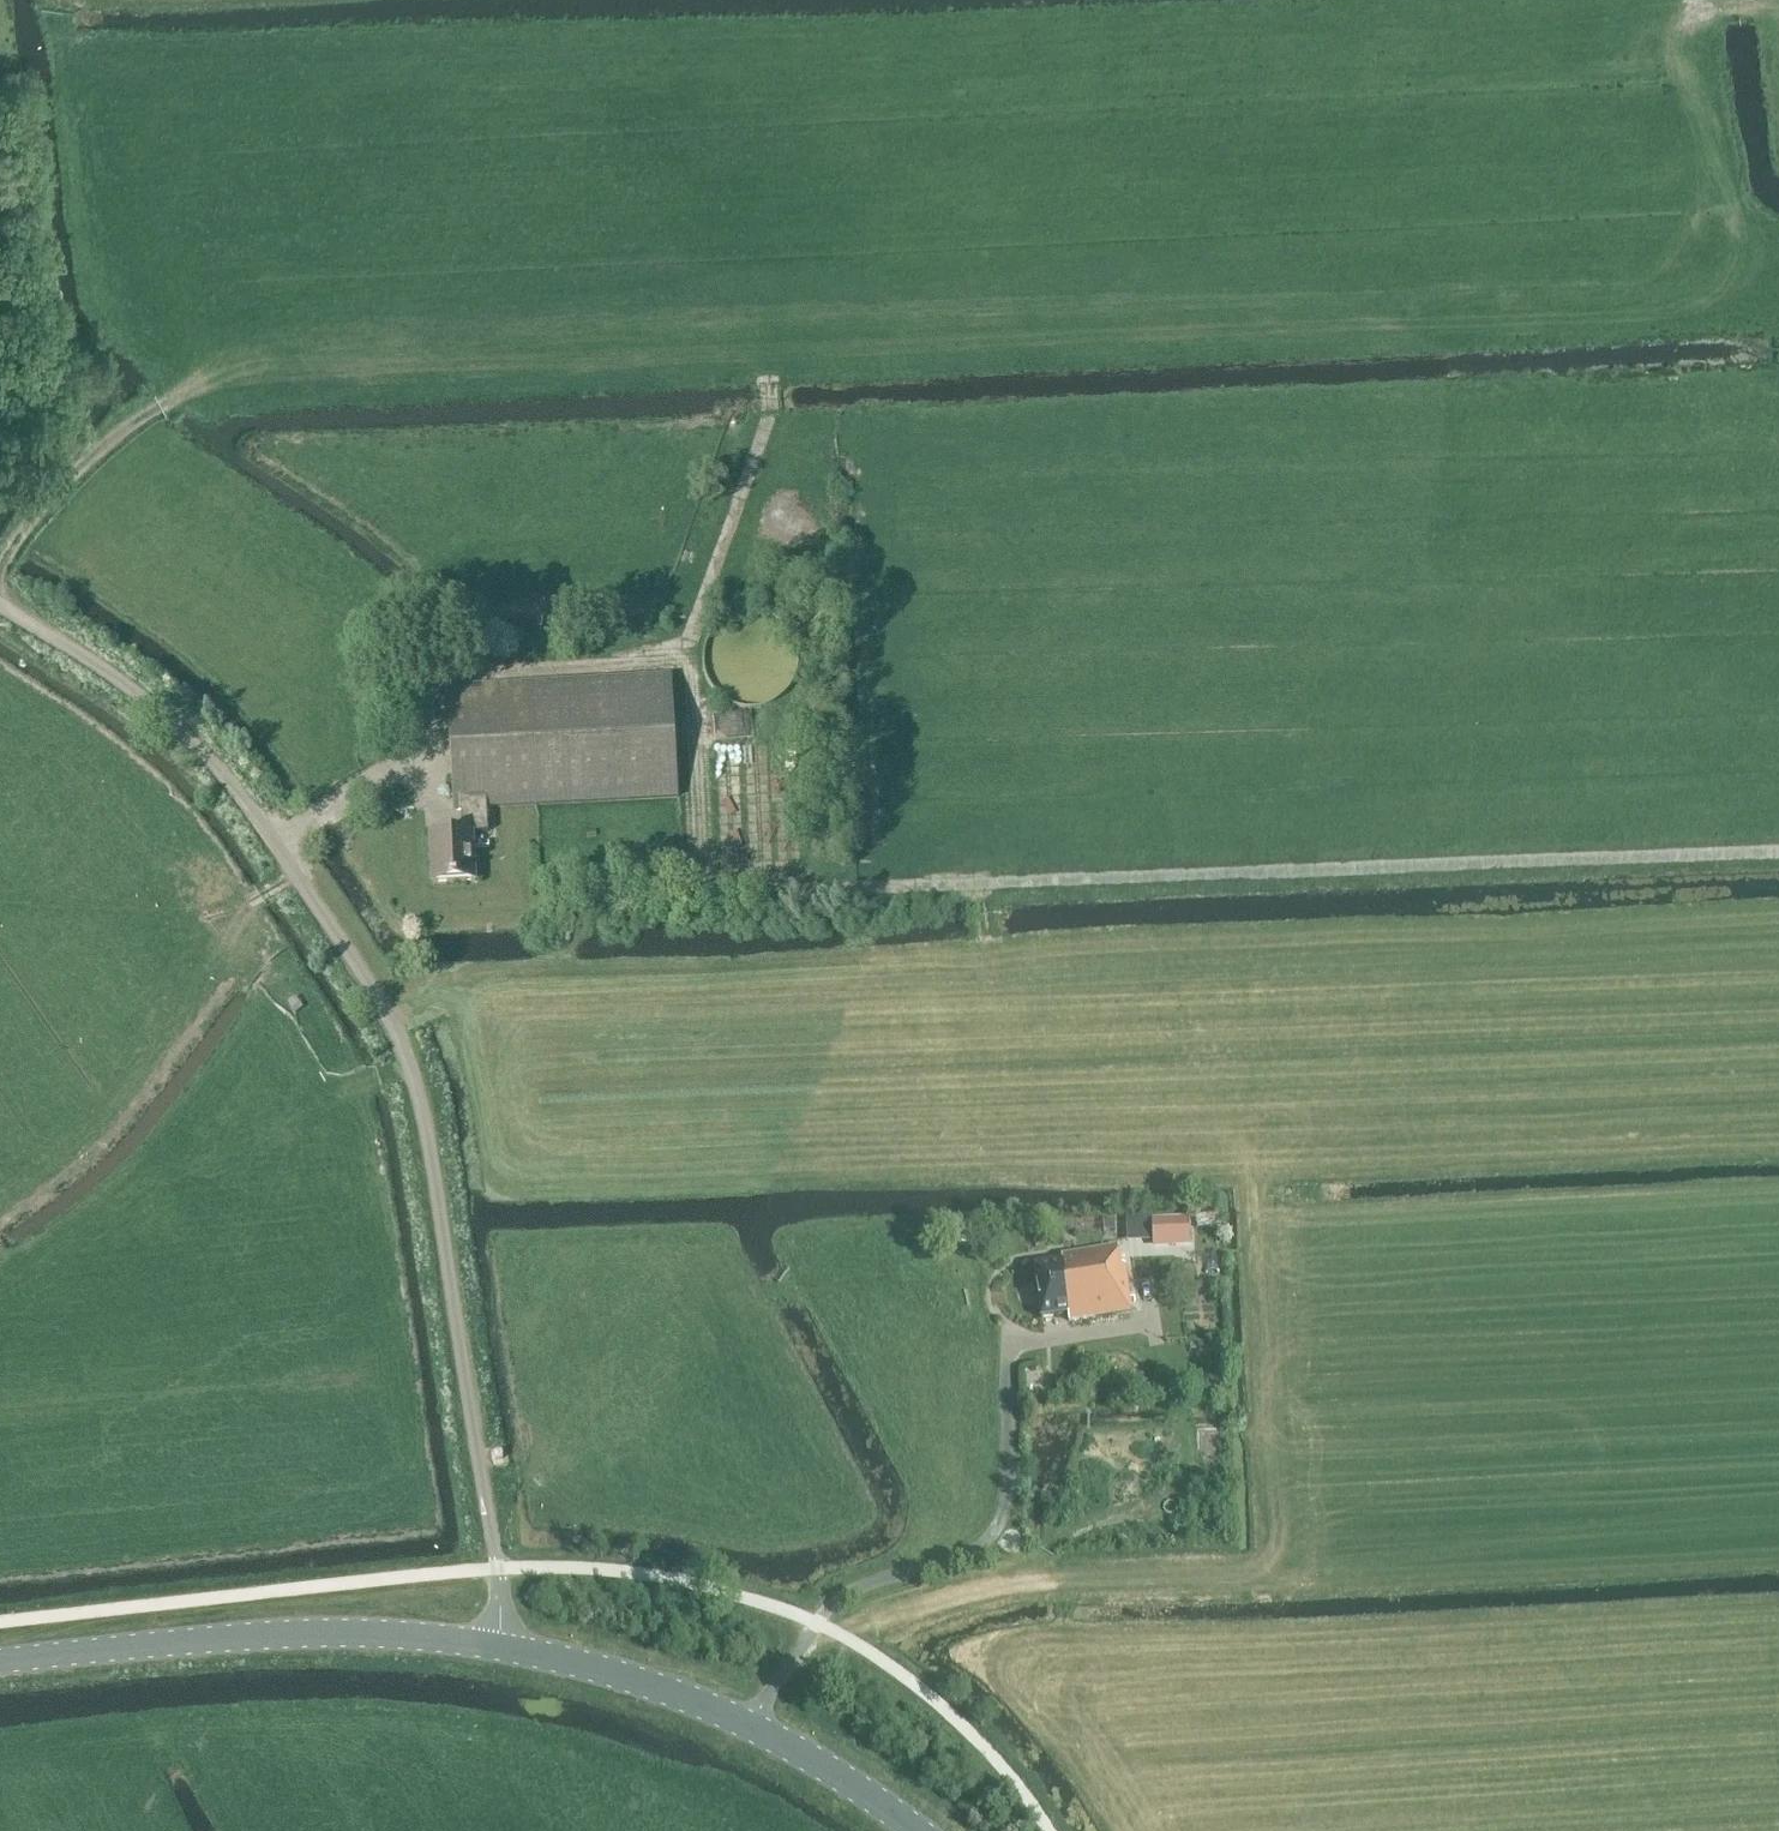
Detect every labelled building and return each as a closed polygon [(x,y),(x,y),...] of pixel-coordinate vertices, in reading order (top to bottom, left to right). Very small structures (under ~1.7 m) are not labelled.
[(488,833),(486,808),(677,798),(671,677),(447,689),(454,810),(461,810),(462,834),(430,836),(432,885),(475,882),(473,834),(488,833)] [(1187,1217),(1152,1218),(1153,1244),(1188,1243),(1187,1217)] [(1119,1267),(1117,1249),(1060,1257),(1061,1264),(1032,1268),(1040,1319),(1066,1315),(1067,1322),(1130,1312),(1123,1267),(1119,1267)] [(495,1460),(502,1459),(501,1452),(494,1453),(495,1460)]
